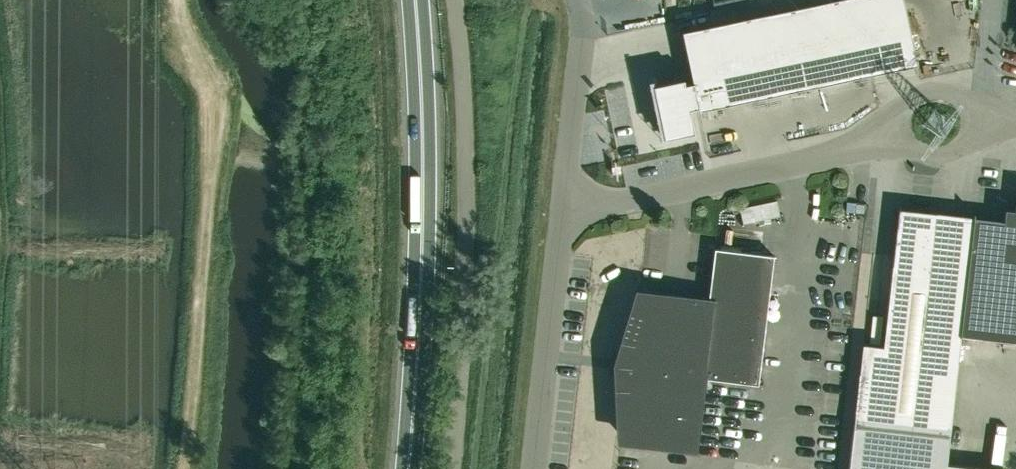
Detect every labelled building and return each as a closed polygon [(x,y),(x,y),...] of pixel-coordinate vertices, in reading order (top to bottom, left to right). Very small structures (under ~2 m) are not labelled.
[(682,31),(693,81),(683,83),(683,80),(653,86),(664,138),(694,132),(689,107),(698,105),(699,110),(917,64),(904,0),(829,0),(682,31)] [(899,209),(883,347),(863,344),(849,468),(996,468),(947,464),(961,336),(1015,342),(1015,211),(1006,210),(1005,220),(899,209)] [(624,391),(627,441),(695,450),(704,378),(758,385),(774,255),(715,248),(708,300),(645,292),(630,340),(630,343),(624,388),(624,391)]
